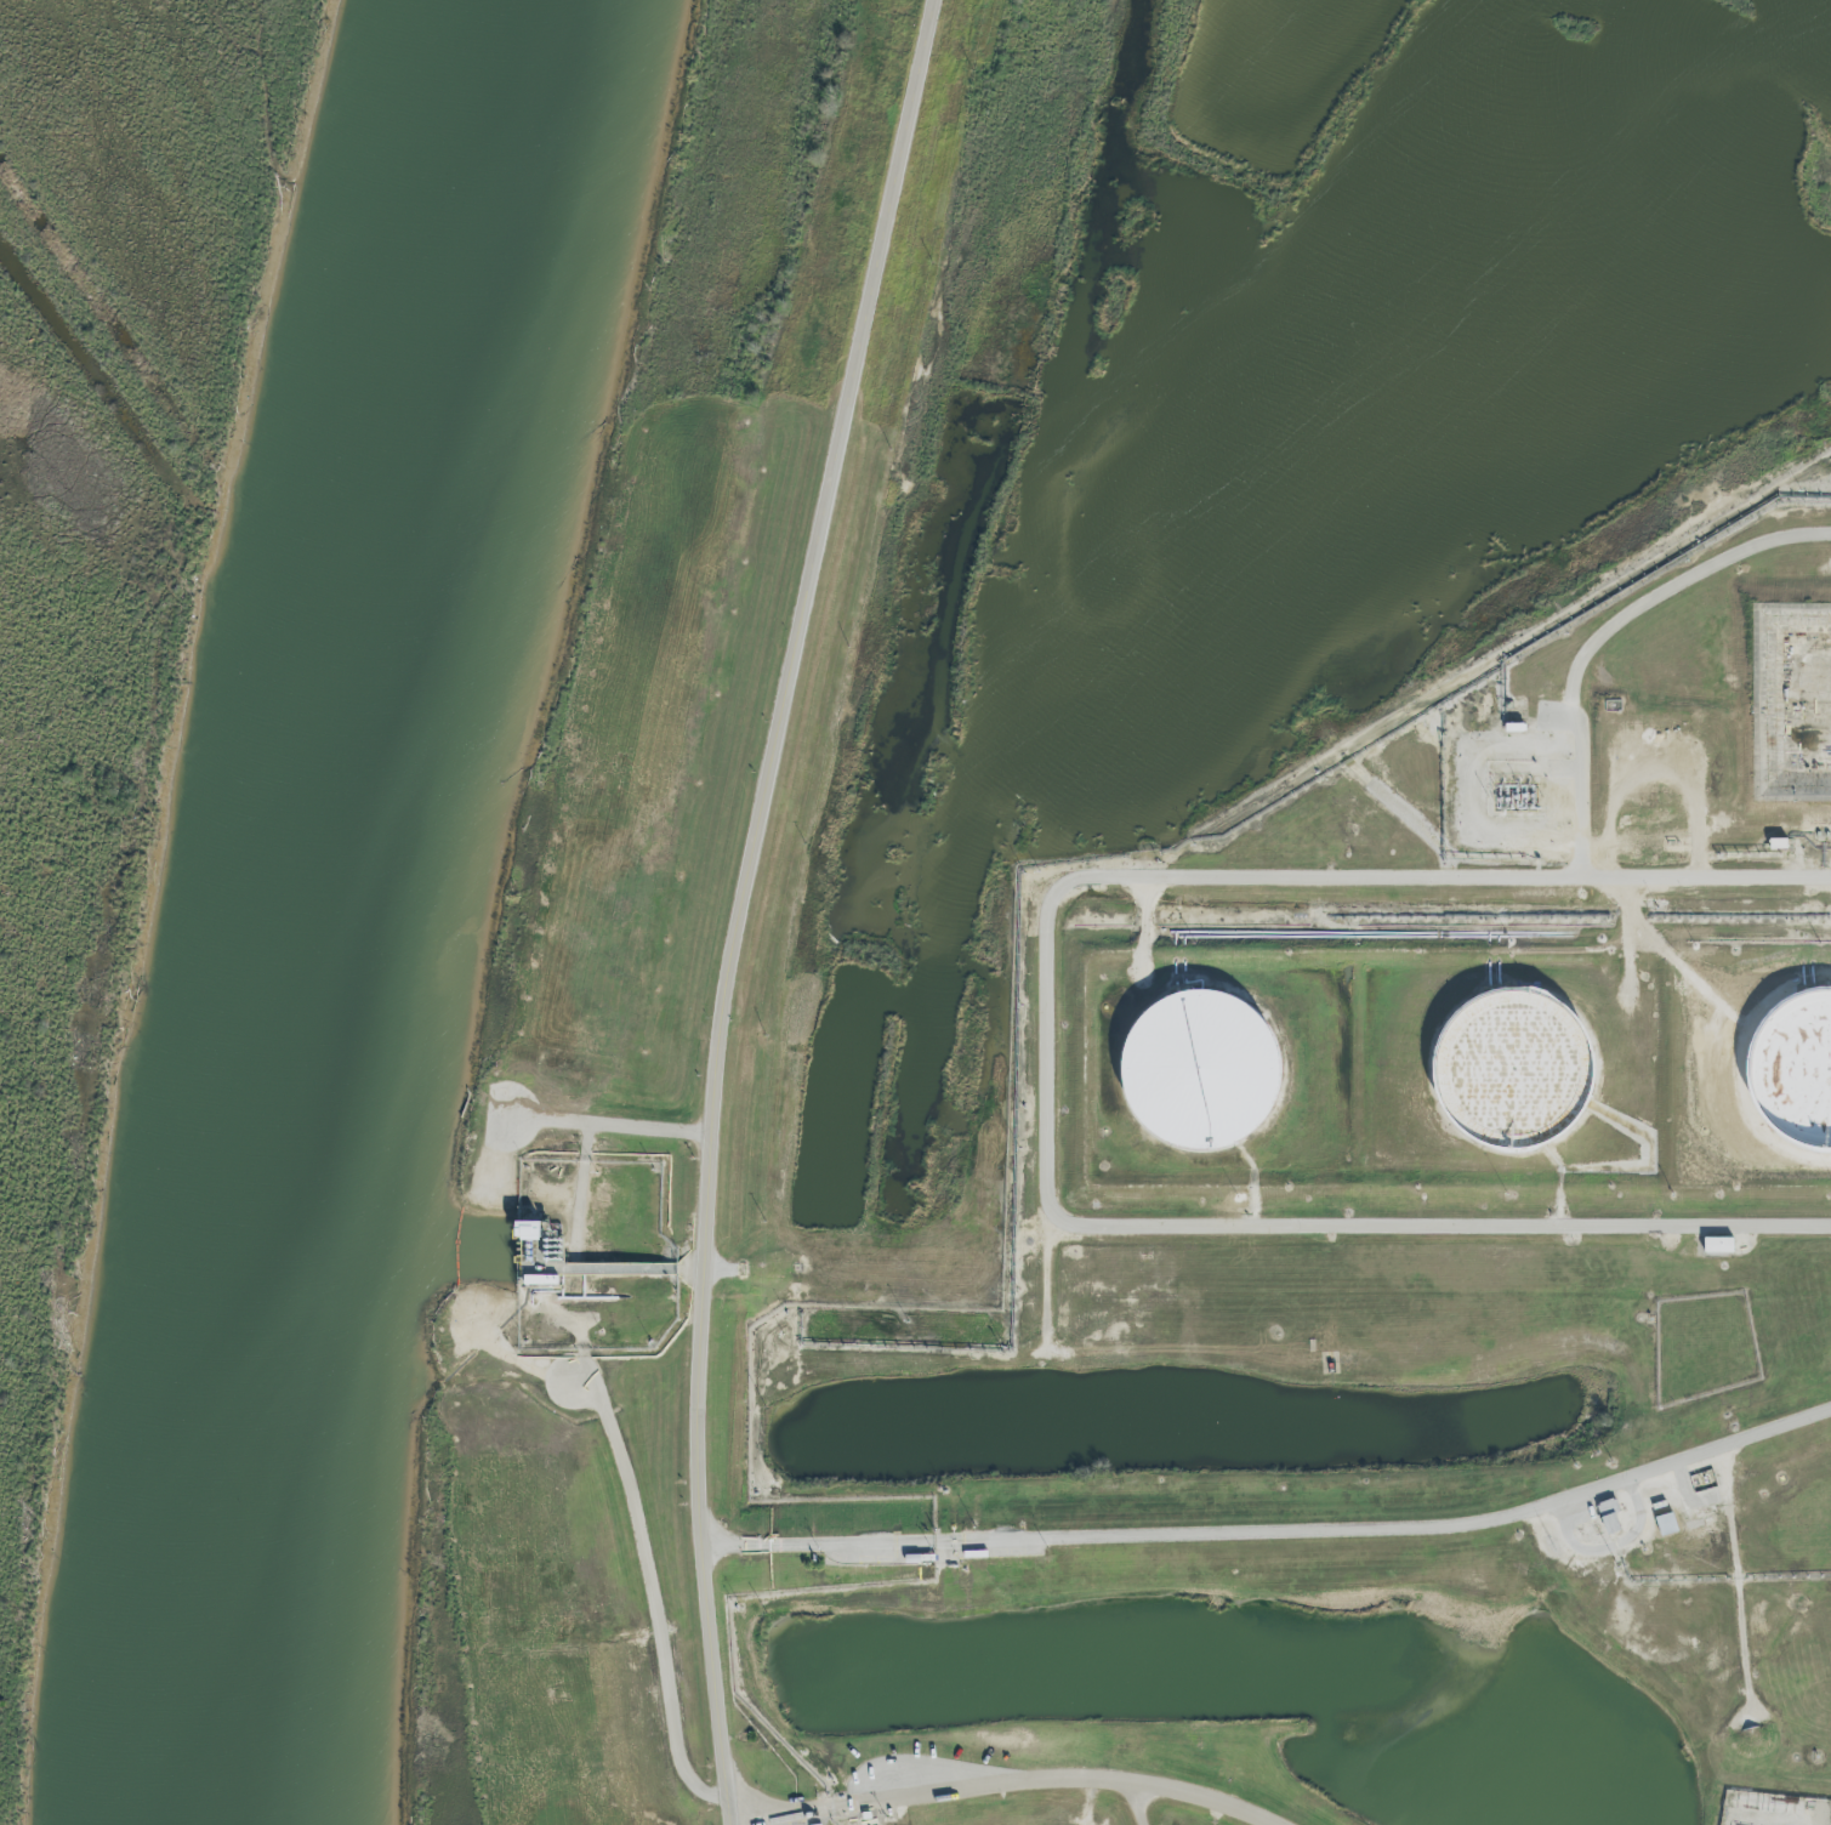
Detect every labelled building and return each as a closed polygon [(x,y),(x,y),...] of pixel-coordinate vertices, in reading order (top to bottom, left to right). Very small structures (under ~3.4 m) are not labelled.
[(1792,803),(1792,788),(1805,788),(1805,771),(1830,771),(1830,605),(1752,606),(1753,803),(1792,803)] [(1757,1110),(1778,1131),(1804,1144),(1830,1146),(1830,987),(1801,989),(1775,1002),(1756,1025),(1745,1053),(1746,1082),(1757,1110)] [(1431,1086),(1442,1114),(1462,1135),(1489,1148),(1519,1150),(1551,1139),(1575,1116),(1588,1085),(1588,1052),(1574,1020),(1548,999),(1516,990),(1486,993),(1460,1006),(1440,1029),(1431,1057),(1431,1086)] [(1118,1088),(1128,1116),(1149,1137),(1176,1150),(1206,1153),(1238,1142),(1262,1119),(1275,1087),(1275,1054),(1261,1023),(1235,1001),(1202,993),(1173,995),(1147,1008),(1127,1031),(1118,1059),(1118,1088)] [(512,1237),(536,1237),(536,1222),(512,1222),(512,1237)] [(1607,1537),(1625,1530),(1612,1500),(1594,1507),(1607,1537)] [(1655,1519),(1659,1538),(1677,1534),(1672,1515),(1655,1519)]
